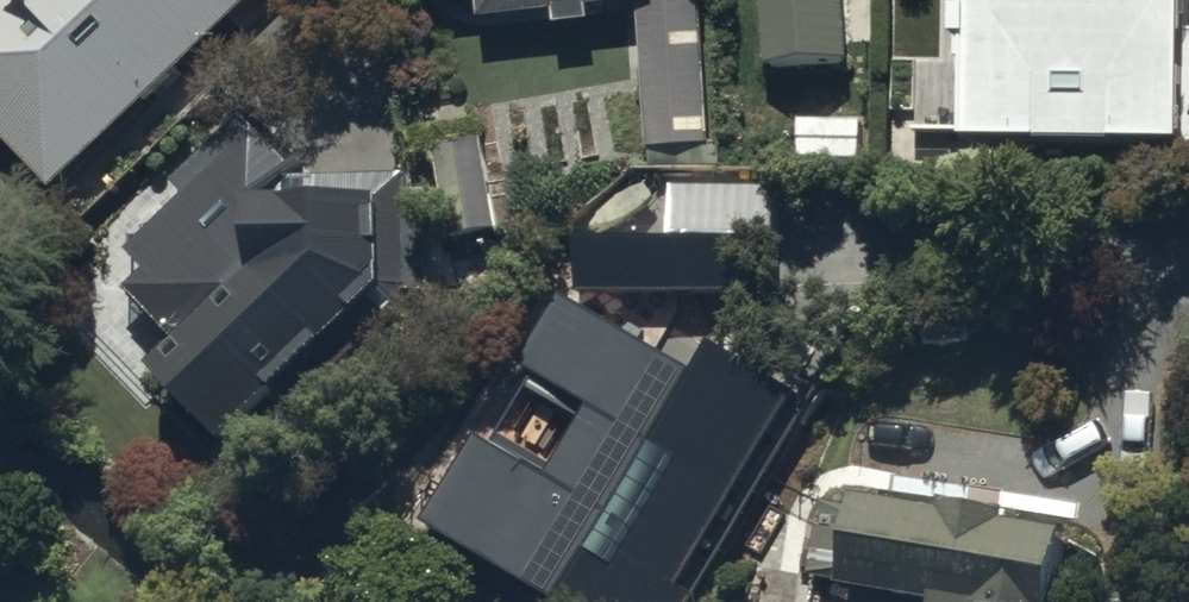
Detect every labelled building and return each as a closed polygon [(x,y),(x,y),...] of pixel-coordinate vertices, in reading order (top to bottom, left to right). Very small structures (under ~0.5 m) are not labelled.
[(54,180),(240,0),(0,0),(0,124),(54,180)] [(482,8),(558,0),(481,0),(482,8)] [(634,3),(647,149),(712,143),(699,0),(664,0),(634,3)] [(762,64),(841,60),(838,0),(759,0),(762,64)] [(951,16),(961,16),(960,120),(1176,122),(1176,158),(1188,158),(1188,20),(1179,20),(1179,0),(951,0),(951,16)] [(432,128),(448,230),(497,222),(481,120),(432,128)] [(259,184),(293,158),(256,121),(130,243),(151,265),(131,283),(178,332),(161,348),(230,421),(277,376),(299,398),(405,297),(404,279),(412,279),(408,167),(325,170),(326,182),(259,184)] [(572,290),(777,290),(776,179),(664,179),(665,234),(572,235),(572,290)] [(555,292),(515,358),(586,400),(540,476),(471,435),(421,516),(565,601),(683,601),(690,591),(674,582),(791,388),(705,336),(685,370),(555,292)] [(853,476),(837,565),(929,581),(926,601),(1051,601),(1067,513),(1008,503),(1010,492),(945,481),(943,492),(853,476)]
